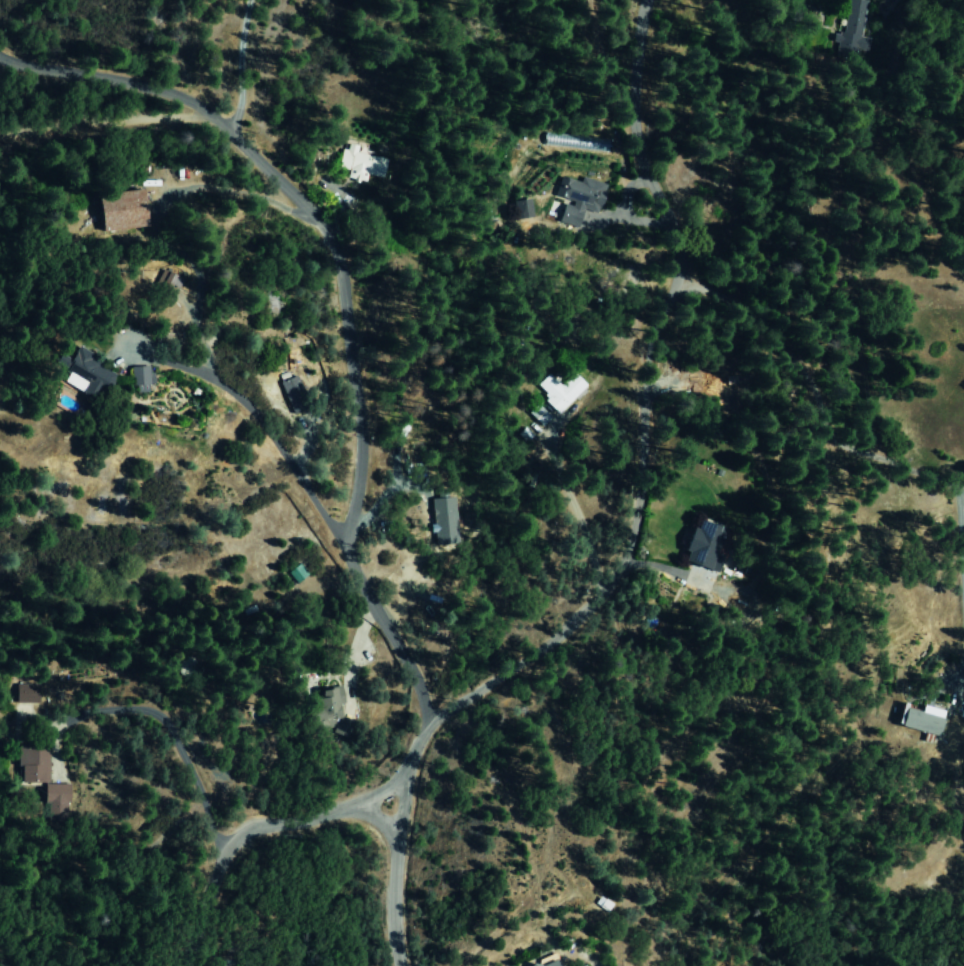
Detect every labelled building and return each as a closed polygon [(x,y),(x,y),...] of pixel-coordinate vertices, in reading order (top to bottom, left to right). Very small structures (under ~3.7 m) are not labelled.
[(835,55),(860,57),(864,0),(840,0),(835,55)] [(357,152),(358,146),(345,143),(340,168),(350,169),(348,179),(366,182),(367,174),(383,177),(387,158),(357,152)] [(549,198),(556,200),(550,221),(576,227),(581,208),(591,211),(598,182),(574,176),(573,181),(555,176),(549,198)] [(101,233),(148,227),(143,190),(96,196),(101,233)] [(504,201),(507,219),(525,215),(522,197),(504,201)] [(68,363),(58,358),(54,366),(66,371),(60,383),(83,395),(86,388),(94,392),(106,367),(74,351),(68,363)] [(149,368),(128,369),(128,387),(150,387),(149,368)] [(554,385),(541,373),(533,382),(544,393),(539,398),(554,413),(581,384),(568,371),(554,385)] [(305,411),(298,378),(282,382),(289,415),(305,411)] [(522,411),(538,425),(546,416),(531,402),(522,411)] [(670,558),(697,565),(707,524),(688,519),(686,527),(679,525),(670,558)] [(324,727),(343,724),(336,689),(317,692),(324,727)] [(885,721),(893,724),(899,708),(892,705),(885,721)] [(896,727),(937,733),(939,714),(899,708),(896,727)] [(40,785),(38,745),(20,746),(22,786),(40,785)] [(545,957),(521,965),(549,965),(545,957)]
